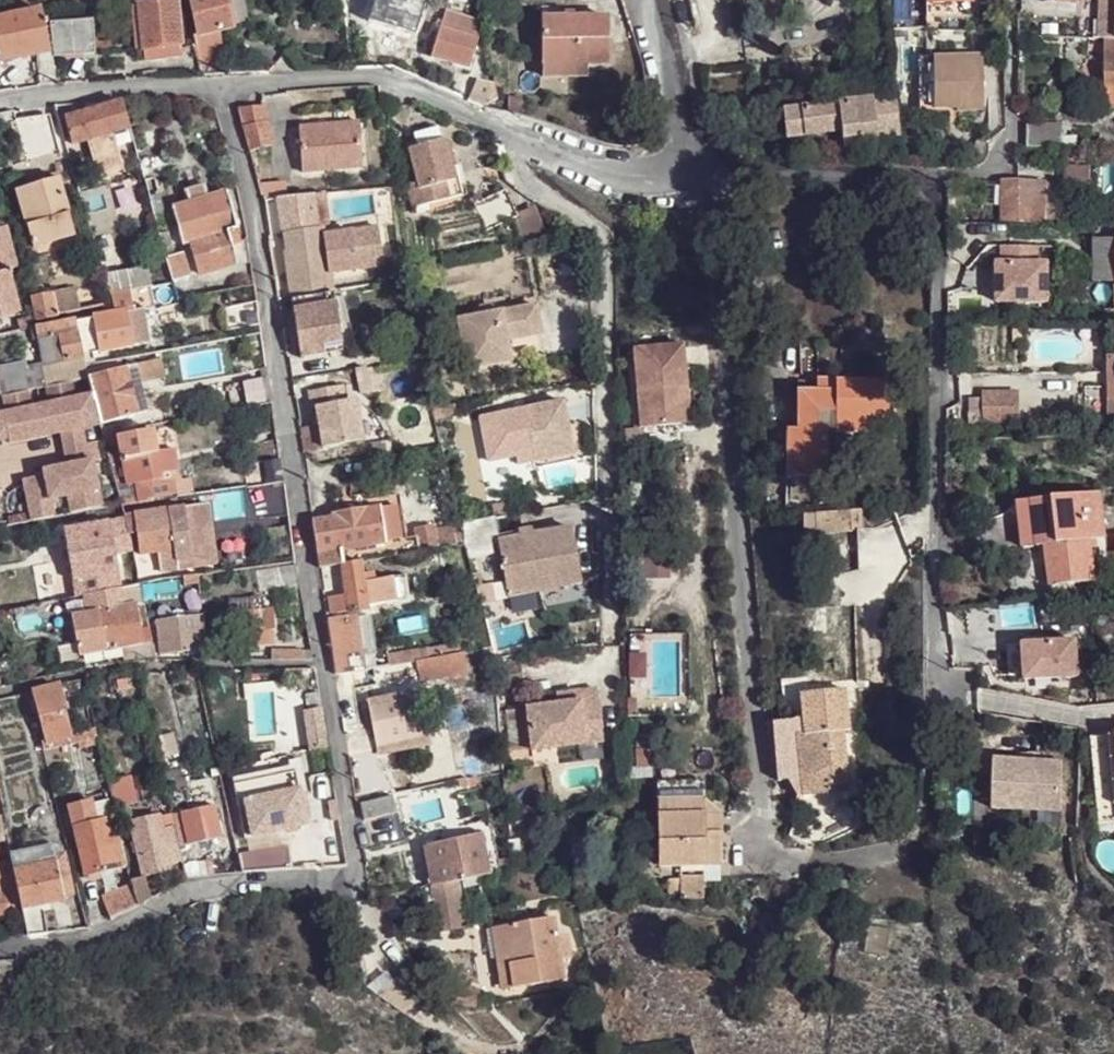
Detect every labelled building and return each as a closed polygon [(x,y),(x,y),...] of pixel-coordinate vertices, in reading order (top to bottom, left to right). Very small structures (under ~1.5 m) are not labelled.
[(144,62),(181,56),(174,0),(135,0),(144,62)] [(205,72),(217,69),(215,59),(225,57),(219,29),(231,26),(225,0),(188,0),(205,72)] [(241,0),(225,0),(231,26),(247,23),(241,0)] [(425,0),(374,0),(373,1),(367,21),(415,35),(425,0)] [(1099,37),(1113,37),(1113,0),(1100,0),(1099,37)] [(970,15),(969,1),(924,2),(925,16),(970,15)] [(483,21),(445,9),(435,41),(432,40),(431,45),(434,45),(430,56),(468,68),(483,21)] [(33,51),(40,82),(56,81),(49,49),(48,49),(39,10),(1,19),(0,19),(0,59),(33,51)] [(609,17),(542,17),(544,67),(589,66),(609,66),(609,17)] [(92,39),(90,19),(47,24),(52,56),(93,53),(93,50),(92,39)] [(110,37),(92,39),(93,50),(112,48),(110,37)] [(1100,38),(1101,97),(1113,97),(1113,39),(1100,38)] [(932,56),(934,106),(957,106),(957,110),(984,108),(980,53),(932,56)] [(921,112),(957,110),(957,106),(934,106),(932,56),(917,57),(921,112)] [(589,66),(544,67),(543,78),(589,77),(589,66)] [(468,103),(480,109),(482,108),(497,98),(495,91),(477,82),(468,103)] [(898,128),(893,90),(796,104),(800,132),(837,127),(839,137),(856,134),(898,128)] [(128,127),(121,102),(64,118),(70,143),(83,139),(115,131),(128,127)] [(779,106),(783,135),(800,132),(796,104),(779,106)] [(270,144),(263,120),(263,106),(237,108),(248,151),(270,144)] [(59,152),(50,117),(16,123),(26,161),(59,152)] [(303,172),(362,168),(359,122),(300,127),(303,172)] [(1039,127),(1026,126),(1026,149),(1039,150),(1039,127)] [(410,135),(413,146),(442,139),(439,127),(410,135)] [(1062,136),(1062,127),(1039,127),(1039,150),(1063,150),(1062,136)] [(115,131),(83,139),(87,157),(120,149),(115,131)] [(840,144),(856,141),(856,134),(839,137),(840,144)] [(998,139),(978,134),(974,139),(971,155),(986,155),(998,139)] [(1063,150),(1075,149),(1077,136),(1062,136),(1063,150)] [(413,146),(407,148),(416,182),(406,185),(412,208),(455,197),(451,181),(453,181),(442,139),(413,146)] [(30,249),(72,237),(57,179),(15,190),(30,249)] [(283,181),(257,183),(261,199),(278,198),(284,198),(283,181)] [(1017,223),(1017,181),(1001,182),(1001,222),(1017,223)] [(1044,203),(1045,182),(1017,181),(1017,223),(1044,223),(1044,203)] [(189,202),(207,197),(204,185),(199,187),(191,189),(186,191),(189,202)] [(508,186),(477,198),(487,225),(512,215),(519,213),(518,210),(508,186)] [(226,191),(207,197),(189,202),(171,206),(182,244),(189,242),(189,241),(226,231),(226,232),(228,237),(230,243),(241,240),(239,234),(238,234),(236,229),(226,191)] [(147,196),(154,223),(165,219),(158,193),(147,196)] [(284,198),(278,198),(283,235),(319,230),(315,206),(326,204),(326,194),(312,195),(288,197),(285,197),(284,198)] [(547,232),(536,203),(518,210),(519,213),(512,215),(522,240),(547,232)] [(1044,223),(1076,225),(1077,208),(1060,207),(1061,203),(1044,203),(1044,223)] [(283,235),(285,252),(325,247),(323,237),(331,236),(330,228),(326,204),(315,206),(319,230),(283,235)] [(285,252),(292,298),(332,292),(329,274),(383,267),(379,230),(331,236),(323,237),(325,247),(285,252)] [(163,257),(174,254),(167,231),(157,233),(163,257)] [(228,237),(226,232),(226,231),(189,241),(189,242),(199,273),(235,263),(230,243),(228,237)] [(230,243),(235,263),(250,261),(247,238),(241,240),(230,243)] [(1113,275),(1113,238),(1090,238),(1091,275),(1113,275)] [(994,264),(993,302),(1045,304),(1046,249),(997,247),(997,264),(994,264)] [(188,276),(181,251),(174,254),(163,257),(170,281),(171,281),(188,276)] [(150,286),(145,265),(104,274),(108,293),(128,290),(150,286)] [(20,312),(9,270),(0,273),(0,317),(20,312)] [(154,273),(156,284),(167,282),(165,271),(154,273)] [(75,289),(32,299),(36,321),(80,311),(75,289)] [(132,311),(128,290),(108,293),(114,315),(126,312),(132,311)] [(337,343),(330,294),(289,301),(296,350),(337,343)] [(557,300),(478,315),(488,364),(566,350),(557,300)] [(258,317),(255,302),(225,307),(229,329),(258,325),(258,317)] [(126,312),(133,346),(149,343),(142,309),(132,311),(126,312)] [(133,346),(126,312),(114,315),(110,315),(92,319),(91,319),(93,330),(98,350),(98,352),(133,346)] [(31,313),(15,317),(19,330),(35,326),(31,313)] [(78,333),(93,330),(91,319),(92,319),(92,315),(74,319),(78,333)] [(78,333),(74,319),(37,327),(40,341),(60,337),(66,363),(84,359),(83,353),(78,333)] [(1012,326),(1012,340),(1021,340),(1021,325),(1012,326)] [(78,333),(83,353),(98,350),(93,330),(78,333)] [(60,337),(40,341),(47,367),(66,363),(60,337)] [(678,424),(674,388),(684,387),(680,344),(630,349),(637,428),(678,424)] [(66,363),(47,367),(36,370),(40,389),(71,382),(78,381),(89,379),(89,377),(86,366),(84,359),(66,363)] [(1104,359),(1105,420),(1113,420),(1113,359),(1104,359)] [(23,368),(22,364),(7,366),(9,376),(10,383),(8,383),(9,388),(6,388),(7,395),(40,389),(36,370),(35,365),(23,368)] [(9,376),(7,366),(0,368),(0,378),(9,376)] [(134,366),(123,369),(89,377),(89,379),(92,392),(100,424),(135,415),(131,401),(142,398),(134,366)] [(264,367),(256,368),(258,378),(265,377),(264,367)] [(363,369),(354,370),(358,395),(367,394),(363,369)] [(790,427),(793,475),(832,473),(830,426),(841,426),(841,415),(878,413),(890,413),(888,373),(835,377),(836,387),(817,387),(798,389),(800,426),(790,427)] [(7,395),(6,388),(9,388),(8,383),(10,383),(9,376),(0,378),(0,397),(1,396),(7,395)] [(228,383),(232,407),(269,401),(265,377),(258,378),(228,383)] [(836,387),(835,377),(816,378),(817,387),(836,387)] [(1,396),(5,412),(0,413),(0,440),(8,439),(9,443),(47,435),(86,427),(100,424),(92,392),(89,379),(78,381),(71,382),(40,389),(7,395),(1,396)] [(340,386),(307,392),(310,409),(313,409),(320,448),(360,441),(353,401),(342,402),(340,386)] [(687,423),(684,387),(674,388),(678,424),(687,423)] [(983,391),(984,425),(1017,424),(1016,390),(983,391)] [(146,413),(142,398),(131,401),(135,415),(146,413)] [(478,414),(490,472),(534,464),(532,459),(572,451),(561,398),(478,414)] [(878,413),(841,415),(841,426),(879,424),(878,413)] [(86,427),(47,435),(50,451),(89,443),(86,427)] [(116,437),(123,484),(128,484),(129,490),(134,489),(159,486),(158,479),(157,474),(175,472),(172,450),(154,452),(152,431),(116,437)] [(89,443),(50,451),(53,467),(100,458),(96,441),(89,443)] [(10,484),(18,523),(119,501),(109,462),(107,456),(100,458),(53,467),(38,470),(40,477),(30,479),(10,484)] [(281,482),(278,458),(243,464),(246,487),(281,482)] [(29,472),(30,479),(40,477),(38,470),(29,472)] [(286,512),(281,482),(246,487),(251,517),(286,512)] [(159,486),(134,489),(136,502),(175,497),(173,484),(159,486)] [(1099,493),(1031,500),(1037,547),(1044,546),(1088,541),(1090,541),(1104,539),(1104,538),(1103,524),(1099,493)] [(1031,500),(1018,502),(1021,535),(1023,549),(1037,547),(1031,500)] [(173,551),(156,554),(157,565),(214,556),(206,504),(183,508),(191,557),(174,560),(173,551)] [(398,506),(378,509),(378,507),(330,515),(331,518),(310,522),(317,567),(338,565),(340,564),(337,549),(383,541),(383,538),(402,536),(398,506)] [(862,506),(814,510),(815,528),(864,524),(862,506)] [(183,508),(124,517),(127,534),(135,533),(139,556),(156,554),(173,551),(174,560),(191,557),(183,508)] [(814,510),(802,511),(804,529),(815,528),(814,510)] [(124,517),(106,520),(110,537),(116,536),(127,534),(124,517)] [(61,528),(74,596),(89,594),(105,590),(103,575),(117,572),(110,537),(106,520),(61,528)] [(517,529),(518,537),(533,534),(531,526),(517,529)] [(417,529),(420,548),(428,547),(429,551),(449,548),(451,547),(449,533),(436,535),(435,527),(417,529)] [(533,534),(518,537),(497,541),(507,597),(581,583),(570,528),(533,534)] [(132,550),(127,534),(116,536),(119,552),(132,550)] [(1092,581),(1088,541),(1044,546),(1049,586),(1092,581)] [(297,583),(293,561),(254,567),(258,588),(297,583)] [(362,582),(358,561),(340,564),(338,565),(343,593),(346,612),(365,608),(362,582)] [(391,576),(395,602),(410,599),(406,574),(391,576)] [(198,576),(181,577),(183,586),(198,585),(198,576)] [(362,582),(365,608),(395,602),(391,576),(362,582)] [(142,595),(140,583),(126,586),(128,597),(142,595)] [(141,642),(134,605),(121,607),(116,588),(105,590),(89,594),(92,613),(97,612),(104,648),(141,642)] [(329,614),(346,612),(343,593),(326,596),(329,614)] [(239,632),(240,647),(270,644),(268,630),(273,629),(270,611),(259,613),(257,596),(225,598),(227,616),(217,617),(219,633),(239,632)] [(97,612),(92,613),(82,615),(89,651),(104,648),(97,612)] [(334,676),(391,666),(414,662),(429,659),(428,649),(378,657),(371,615),(353,618),(326,622),(334,676)] [(155,621),(159,655),(189,651),(187,645),(204,643),(202,616),(155,621)] [(689,694),(689,632),(629,633),(629,694),(689,694)] [(1018,680),(1076,680),(1076,639),(1018,639),(1018,680)] [(459,654),(458,643),(448,646),(449,656),(459,654)] [(155,659),(152,646),(132,649),(134,660),(155,659)] [(435,647),(437,658),(449,656),(448,646),(435,647)] [(301,661),(300,651),(269,650),(270,660),(301,661)] [(300,651),(301,661),(312,661),(310,651),(300,651)] [(466,676),(462,654),(459,654),(449,656),(437,658),(429,659),(414,662),(416,669),(419,680),(466,676)] [(131,688),(129,680),(119,682),(121,690),(131,688)] [(64,710),(58,684),(32,691),(46,741),(69,735),(61,712),(64,710)] [(552,697),(520,699),(523,742),(595,736),(591,684),(573,685),(574,696),(552,697)] [(427,738),(412,685),(359,700),(369,734),(374,753),(427,738)] [(574,696),(573,685),(551,687),(552,697),(574,696)] [(774,724),(779,784),(803,783),(805,800),(827,798),(827,792),(849,790),(844,736),(851,735),(847,696),(803,700),(804,722),(774,724)] [(319,709),(303,711),(310,751),(326,748),(319,709)] [(98,737),(95,723),(75,728),(79,741),(98,737)] [(1090,734),(1095,803),(1113,801),(1113,732),(1090,734)] [(45,750),(72,742),(69,735),(46,741),(43,742),(45,750)] [(1029,749),(1029,757),(1042,758),(1043,749),(1029,749)] [(993,756),(991,806),(1060,809),(1061,758),(1042,758),(1029,757),(993,756)] [(306,827),(295,773),(271,778),(274,792),(282,830),(306,827)] [(137,799),(131,774),(111,777),(117,803),(137,799)] [(274,792),(271,778),(232,786),(236,801),(274,792)] [(186,783),(192,811),(214,806),(208,779),(186,783)] [(721,868),(719,810),(719,804),(700,804),(700,784),(654,785),(654,803),(656,870),(681,869),(704,868),(721,868)] [(850,796),(849,790),(827,792),(827,798),(843,797),(850,796)] [(282,830),(274,792),(236,801),(243,838),(282,830)] [(113,817),(108,796),(92,799),(97,822),(113,817)] [(395,797),(359,805),(368,848),(404,841),(395,797)] [(76,827),(87,875),(125,866),(113,817),(97,822),(92,799),(72,804),(76,827)] [(192,811),(175,815),(181,847),(221,838),(214,806),(192,811)] [(864,808),(846,811),(848,826),(856,827),(861,823),(865,817),(865,812),(864,808)] [(172,816),(160,819),(162,829),(173,826),(174,827),(172,816)] [(342,842),(337,817),(306,827),(309,845),(342,842)] [(162,829),(160,819),(131,825),(142,877),(146,876),(171,870),(171,866),(162,830),(162,829)] [(493,840),(488,821),(475,823),(478,835),(479,835),(481,842),(493,840)] [(478,835),(475,823),(451,825),(455,840),(478,835)] [(182,863),(174,827),(162,830),(171,866),(182,863)] [(481,842),(479,835),(478,835),(455,840),(422,848),(431,885),(477,877),(488,874),(481,842)] [(13,869),(57,860),(56,853),(54,844),(10,853),(11,860),(13,869)] [(288,869),(286,846),(236,850),(240,872),(288,869)] [(65,897),(75,895),(65,851),(56,853),(57,860),(65,897)] [(23,914),(22,907),(13,869),(11,860),(0,861),(0,918),(23,914)] [(65,897),(57,860),(13,869),(22,907),(43,902),(65,898),(65,897)] [(705,901),(704,868),(681,869),(682,901),(705,901)] [(153,896),(150,894),(146,876),(142,877),(134,879),(139,899),(140,904),(153,896)] [(459,881),(434,886),(441,930),(467,925),(459,881)] [(137,900),(133,890),(131,883),(103,896),(110,911),(113,919),(140,904),(137,900)] [(27,934),(49,931),(43,902),(22,907),(23,914),(27,934)] [(551,917),(492,930),(499,959),(506,958),(512,989),(564,978),(559,956),(556,940),(551,917)] [(556,940),(559,956),(572,953),(569,938),(556,940)] [(410,967),(392,980),(412,1006),(428,994),(410,967)] [(392,980),(380,988),(409,1008),(412,1006),(392,980)]
